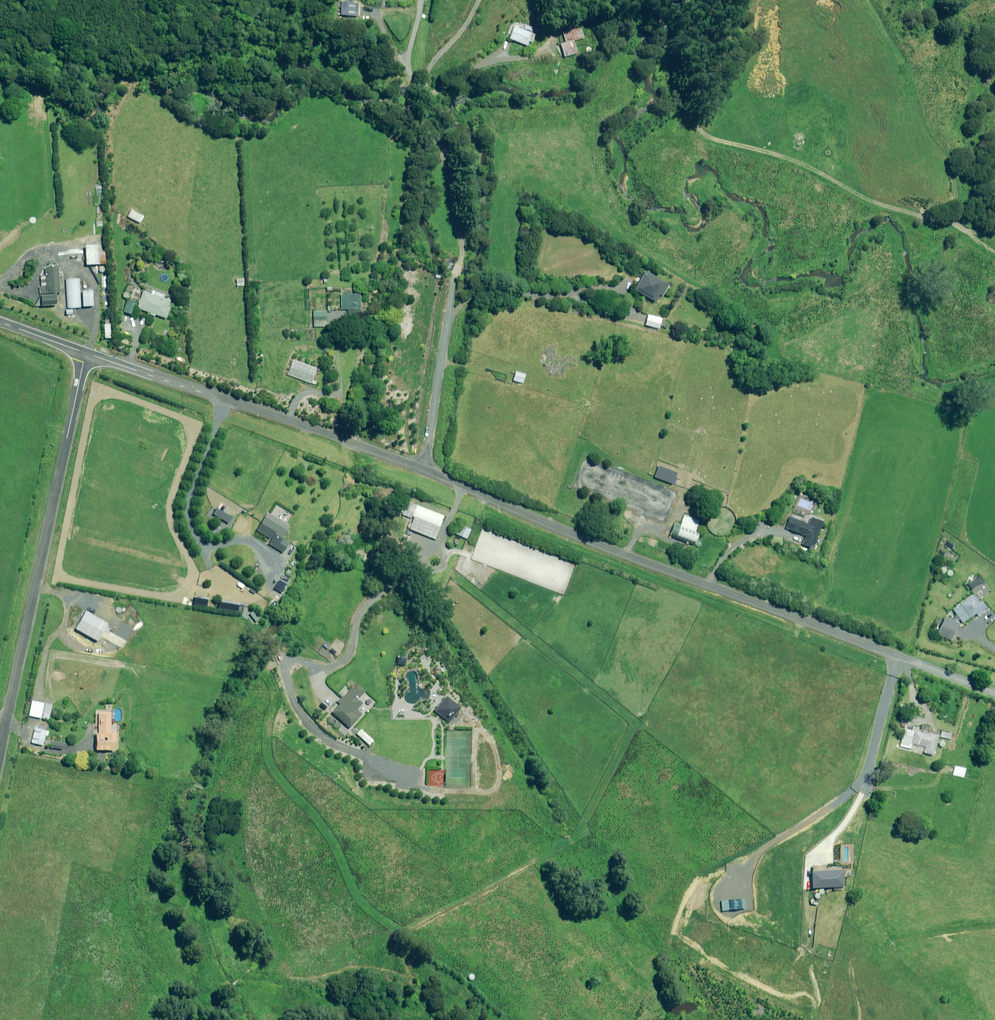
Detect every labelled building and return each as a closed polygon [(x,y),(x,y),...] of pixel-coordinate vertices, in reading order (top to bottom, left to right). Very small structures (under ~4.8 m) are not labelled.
[(358,3),(341,2),(340,15),(357,16),(358,3)] [(529,39),(531,40),(534,34),(514,26),(509,39),(527,45),(529,39)] [(561,44),(565,56),(578,53),(575,41),(586,38),(583,27),(564,32),(567,42),(561,44)] [(126,216),(139,222),(142,215),(130,209),(126,216)] [(96,251),(96,245),(83,245),(85,265),(105,264),(104,251),(96,251)] [(59,292),(57,266),(44,267),(44,275),(39,275),(40,287),(38,287),(39,293),(51,293),(52,295),(39,295),(39,306),(54,304),(54,293),(59,292)] [(655,301),(659,295),(662,296),(668,284),(644,271),(634,290),(655,301)] [(65,279),(66,308),(79,307),(78,278),(65,279)] [(244,286),(243,278),(235,279),(236,286),(244,286)] [(170,300),(142,290),(136,308),(166,318),(169,308),(167,307),(170,300)] [(359,310),(359,294),(340,294),(340,309),(359,310)] [(126,300),(122,312),(132,314),(135,303),(126,300)] [(326,311),(312,311),(313,326),(326,327),(326,311)] [(658,328),(661,318),(647,314),(645,325),(658,328)] [(316,368),(292,360),(286,375),(310,383),(316,368)] [(515,371),(512,380),(521,383),(524,374),(515,371)] [(672,483),(676,472),(657,465),(653,476),(672,483)] [(410,517),(410,516),(413,517),(408,529),(434,539),(443,516),(406,501),(401,514),(410,517)] [(827,512),(816,507),(814,512),(825,517),(827,512)] [(289,526),(266,512),(255,530),(270,539),(267,543),(282,552),(288,542),(281,538),(289,526)] [(673,523),(669,535),(694,544),(697,533),(694,532),(698,520),(683,515),(679,525),(673,523)] [(823,521),(810,516),(807,523),(789,516),(785,527),(805,535),(801,544),(813,549),(818,538),(817,537),(823,521)] [(971,595),(952,609),(962,622),(976,613),(977,615),(984,610),(983,608),(985,606),(980,600),(976,603),(971,595)] [(106,623),(84,610),(74,628),(96,641),(106,623)] [(960,623),(944,616),(936,633),(953,640),(960,623)] [(364,690),(356,684),(331,712),(349,728),(358,718),(351,712),(360,702),(357,699),(364,690)] [(460,707),(445,695),(433,710),(448,722),(460,707)] [(30,701),(28,715),(48,719),(51,705),(30,701)] [(109,712),(97,713),(97,733),(95,733),(95,750),(113,750),(115,733),(108,733),(109,712)] [(30,742),(42,745),(44,735),(46,735),(47,731),(34,728),(30,742)] [(928,734),(913,730),(910,743),(924,747),(923,752),(933,755),(938,735),(929,733),(928,734)]
